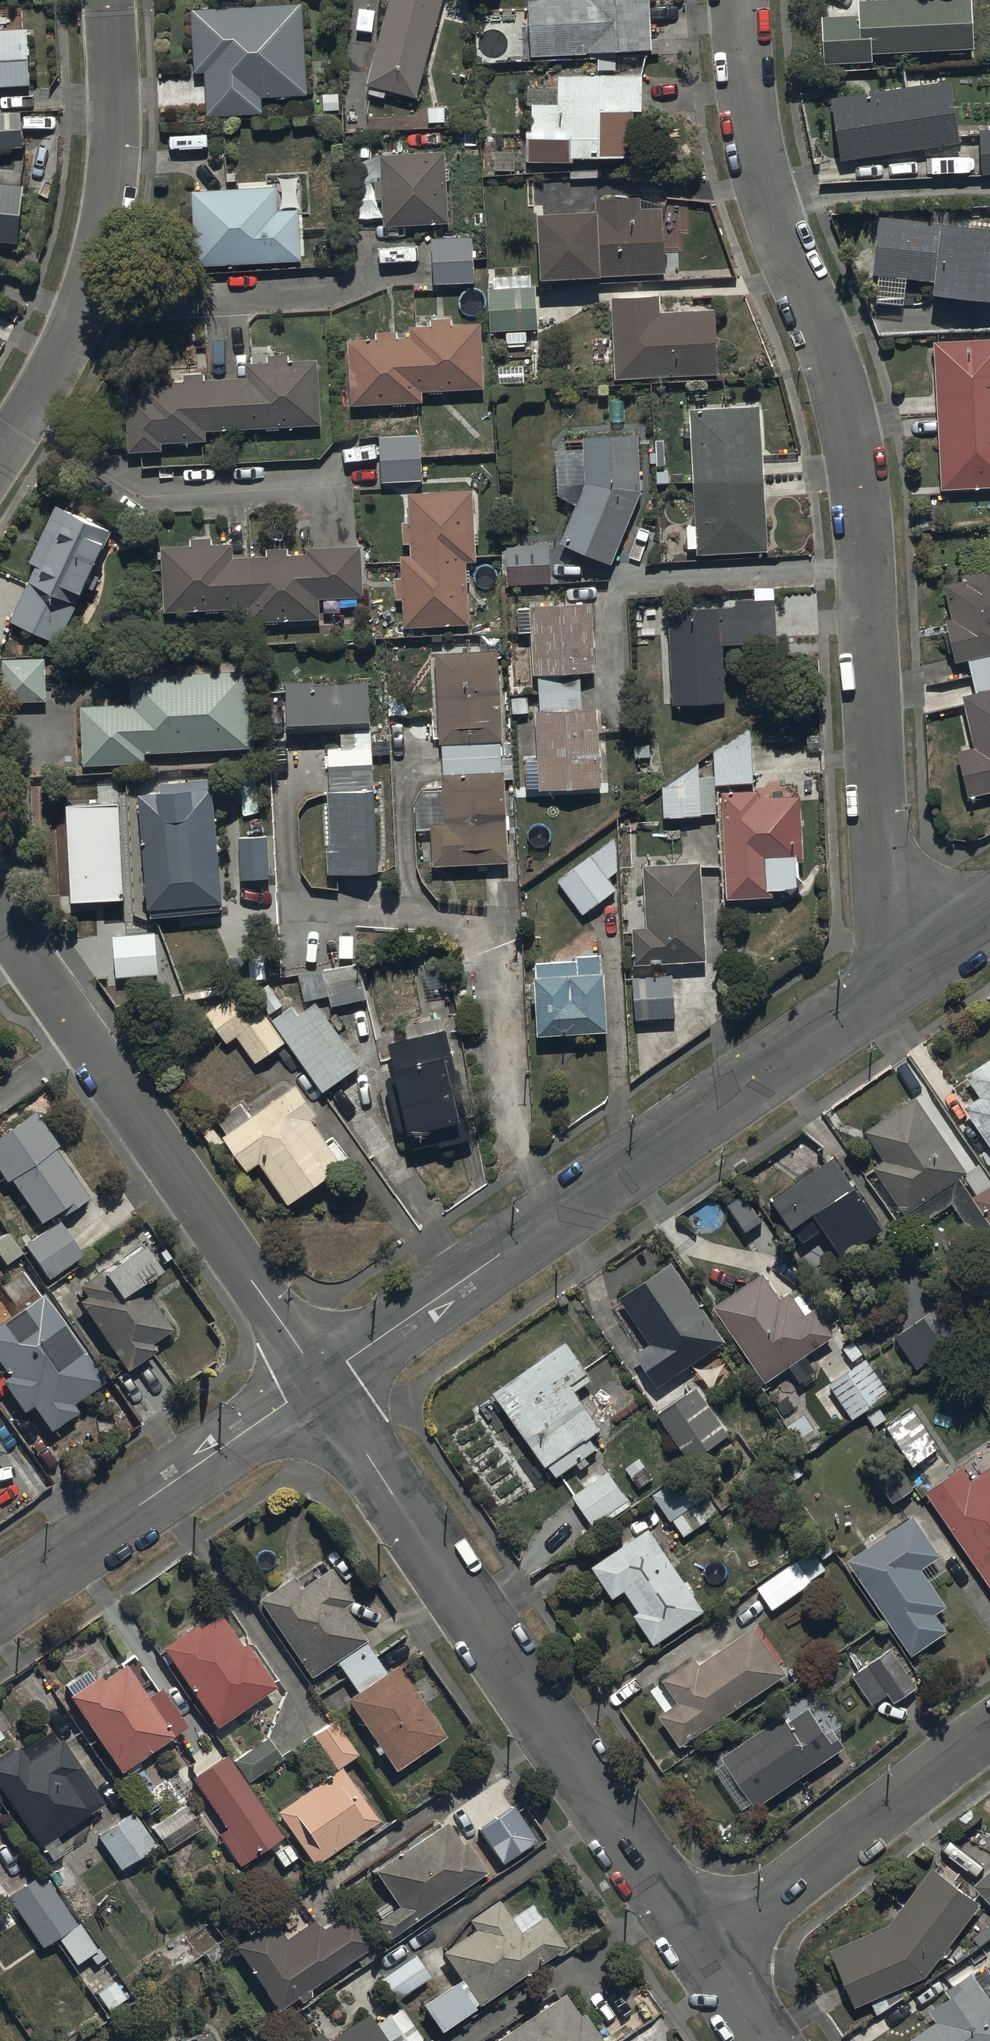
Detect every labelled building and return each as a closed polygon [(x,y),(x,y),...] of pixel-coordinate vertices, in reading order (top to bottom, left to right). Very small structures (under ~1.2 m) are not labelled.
[(209,111),(264,109),(263,93),(308,91),(304,0),(303,0),(193,5),(196,67),(207,67),(209,111)] [(368,79),(419,93),(444,0),(390,0),(368,79)] [(652,0),(531,0),(534,52),(654,46),(652,0)] [(825,60),(873,58),(873,47),(975,44),(974,0),(860,0),(860,13),(823,14),(825,60)] [(33,80),(30,23),(0,24),(0,81),(33,80)] [(532,156),(603,155),(603,151),(635,151),(634,106),(646,106),(645,70),(560,72),(560,97),(530,98),(532,156)] [(835,93),(842,155),(960,140),(953,78),(835,93)] [(25,144),(23,106),(0,108),(0,145),(25,144)] [(983,169),(989,169),(989,126),(981,126),(983,169)] [(448,147),(382,151),(383,173),(376,173),(378,195),(385,194),(386,223),(452,219),(448,147)] [(21,236),(26,179),(0,177),(0,234),(21,236)] [(279,182),(193,186),(197,261),(305,256),(303,206),(280,207),(279,182)] [(542,207),(545,270),(603,267),(603,272),(668,269),(664,202),(643,203),(643,192),(598,194),(598,204),(542,207)] [(874,270),(935,276),(934,285),(989,292),(989,219),(940,213),(940,217),(889,211),(888,219),(880,218),(874,270)] [(434,236),(436,281),(476,278),(474,233),(434,236)] [(538,284),(490,286),(492,328),(540,326),(538,284)] [(661,292),(614,295),(619,375),(719,369),(715,305),(662,308),(661,292)] [(349,335),(352,401),(395,400),(395,403),(407,403),(407,399),(425,399),(424,388),(431,388),(431,391),(444,390),(444,386),(485,385),(483,320),(453,321),(452,316),(434,316),(434,323),(412,323),(413,334),(400,335),(399,328),(378,328),(378,334),(349,335)] [(941,485),(989,484),(989,333),(933,336),(941,485)] [(127,389),(130,447),(164,447),(164,438),(207,437),(207,427),(322,421),(319,356),(290,358),(290,351),(268,352),(269,359),(249,360),(250,375),(206,377),(206,369),(185,371),(186,378),(143,381),(143,388),(127,389)] [(762,401),(691,404),(698,551),(769,548),(762,401)] [(639,429),(585,431),(585,478),(561,539),(613,560),(642,488),(639,429)] [(423,431),(381,433),(383,479),(425,477),(423,431)] [(474,487),(410,490),(411,517),(404,517),(405,539),(412,539),(412,551),(402,552),(403,574),(396,575),(397,596),(403,595),(404,622),(471,619),(469,577),(472,577),(471,566),(469,566),(469,557),(478,557),(477,539),(480,539),(479,527),(476,528),(474,487)] [(39,559),(11,616),(60,638),(85,587),(83,586),(112,527),(58,500),(31,555),(39,559)] [(193,543),(161,543),(163,606),(248,604),(248,617),(322,615),(322,594),(364,593),(363,542),(308,543),(308,551),(289,551),(289,544),(268,544),(268,553),(234,553),(234,540),(214,540),(214,534),(193,534),(193,543)] [(551,541),(508,543),(510,579),(552,578),(551,541)] [(969,654),(977,688),(989,685),(989,564),(966,570),(968,576),(947,581),(955,614),(946,616),(956,657),(969,654)] [(738,603),(671,607),(675,699),(728,695),(724,640),(779,636),(777,594),(737,597),(738,603)] [(527,756),(528,784),(603,782),(601,703),(584,704),(583,668),(597,668),(596,598),(533,600),(533,604),(518,604),(519,630),(534,630),(535,669),(540,669),(541,706),(539,706),(540,755),(527,756)] [(443,738),(445,785),(423,786),(414,802),(416,829),(433,829),(434,860),(510,858),(507,777),(517,777),(516,753),(503,753),(500,646),(438,649),(441,739),(443,738)] [(9,654),(9,698),(48,698),(47,654),(9,654)] [(81,701),(83,761),(145,758),(145,749),(250,745),(247,665),(130,669),(131,700),(81,701)] [(380,868),(370,677),(317,680),(317,676),(287,677),(290,728),(345,725),(346,742),(329,743),(334,847),(330,847),(331,870),(380,868)] [(977,688),(962,692),(974,744),(959,747),(970,792),(989,787),(989,685),(977,688)] [(716,781),(755,778),(752,722),(715,746),(716,781)] [(665,813),(703,812),(703,811),(716,810),(715,774),(701,774),(701,759),(664,783),(665,813)] [(144,788),(152,910),(225,904),(216,785),(212,785),(212,777),(162,780),(163,787),(144,788)] [(761,786),(724,787),(730,894),(774,892),(774,884),(786,884),(791,889),(804,875),(798,870),(798,858),(804,858),(801,791),(762,793),(761,786)] [(119,804),(66,806),(72,904),(124,901),(119,804)] [(616,835),(557,877),(585,912),(619,885),(611,875),(619,869),(618,839),(616,835)] [(267,838),(239,839),(241,880),(269,879),(267,838)] [(703,858),(645,861),(648,921),(635,922),(637,960),(708,956),(703,858)] [(154,933),(113,937),(116,978),(157,975),(154,933)] [(580,956),(538,959),(543,1030),(611,1025),(607,966),(604,967),(603,950),(579,952),(580,956)] [(361,961),(300,972),(306,998),(330,992),(333,1003),(369,995),(361,961)] [(675,973),(634,974),(635,1014),(676,1013),(675,973)] [(269,1012),(271,1011),(284,1001),(267,980),(253,990),(247,981),(208,1011),(228,1038),(239,1031),(259,1058),(287,1037),(273,1018),(269,1012)] [(273,1018),(287,1037),(326,1089),(363,1061),(317,999),(300,1011),(293,1002),(273,1018)] [(409,1032),(392,1036),(400,1069),(389,1072),(402,1125),(412,1123),(417,1142),(440,1136),(441,1142),(477,1134),(471,1108),(467,1109),(455,1056),(458,1055),(450,1023),(442,1025),(439,1011),(406,1019),(409,1032)] [(966,1070),(980,1091),(966,1100),(989,1136),(989,1054),(966,1070)] [(298,1079),(251,1112),(242,1100),(219,1117),(229,1129),(226,1131),(251,1165),(262,1157),(291,1198),(345,1158),(313,1115),(320,1109),(298,1079)] [(864,1126),(884,1157),(875,1163),(906,1211),(909,1209),(918,1222),(953,1199),(987,1250),(989,1248),(989,1184),(975,1193),(961,1172),(967,1168),(917,1092),(864,1126)] [(11,1176),(42,1219),(54,1211),(58,1216),(89,1194),(54,1145),(59,1142),(35,1107),(0,1132),(0,1170),(7,1179),(11,1176)] [(834,1153),(777,1191),(807,1236),(825,1224),(841,1247),(888,1216),(858,1172),(850,1177),(834,1153)] [(60,1218),(27,1244),(51,1276),(85,1250),(60,1218)] [(8,1228),(0,1234),(0,1252),(7,1262),(23,1250),(8,1228)] [(153,1339),(173,1324),(140,1274),(162,1259),(145,1236),(71,1288),(127,1366),(157,1345),(153,1339)] [(673,1257),(620,1292),(650,1338),(637,1346),(660,1380),(725,1337),(673,1257)] [(762,1267),(714,1302),(768,1377),(834,1329),(815,1303),(805,1310),(790,1288),(781,1294),(762,1267)] [(33,1400),(52,1427),(78,1408),(72,1400),(105,1376),(41,1290),(0,1321),(0,1354),(11,1369),(2,1375),(25,1406),(33,1400)] [(965,1329),(943,1300),(897,1334),(918,1363),(965,1329)] [(980,1334),(989,1347),(989,1327),(980,1334)] [(569,1338),(567,1335),(493,1386),(557,1475),(577,1460),(580,1465),(590,1458),(586,1452),(599,1443),(591,1431),(605,1421),(578,1384),(594,1373),(588,1365),(594,1361),(575,1333),(569,1338)] [(836,1388),(821,1399),(839,1424),(852,1415),(854,1417),(891,1390),(866,1356),(831,1381),(836,1388)] [(729,1429),(697,1384),(659,1410),(691,1456),(729,1429)] [(914,1403),(888,1420),(915,1461),(922,1456),(932,1472),(951,1460),(914,1403)] [(802,1404),(783,1417),(798,1437),(817,1424),(802,1404)] [(887,1448),(868,1462),(894,1499),(914,1485),(887,1448)] [(926,1486),(989,1576),(989,1466),(972,1479),(960,1462),(926,1486)] [(690,1464),(652,1490),(671,1518),(673,1517),(685,1533),(720,1508),(690,1464)] [(608,1468),(573,1493),(596,1525),(631,1500),(608,1468)] [(913,1511),(848,1555),(913,1650),(948,1627),(936,1609),(946,1602),(920,1564),(940,1550),(913,1511)] [(649,1524),(593,1563),(613,1592),(624,1584),(640,1607),(635,1610),(655,1639),(705,1605),(649,1524)] [(825,1566),(812,1547),(759,1584),(774,1606),(812,1579),(811,1577),(825,1566)] [(261,1595),(311,1674),(335,1659),(355,1689),(348,1693),(396,1769),(447,1733),(398,1662),(388,1669),(367,1639),(369,1638),(346,1604),(356,1598),(332,1563),(300,1585),(292,1574),(261,1595)] [(198,1620),(165,1643),(219,1721),(277,1680),(247,1638),(243,1642),(221,1610),(201,1624),(198,1620)] [(696,1654),(664,1676),(680,1698),(660,1712),(681,1742),(787,1667),(755,1621),(700,1660),(696,1654)] [(890,1644),(852,1672),(874,1701),(888,1690),(895,1700),(919,1683),(890,1644)] [(148,1693),(126,1660),(103,1675),(101,1672),(71,1693),(122,1767),(187,1722),(161,1684),(148,1693)] [(828,1727),(809,1703),(789,1717),(784,1709),(723,1752),(758,1802),(846,1740),(833,1723),(828,1727)] [(336,1766),(341,1763),(359,1751),(335,1718),(313,1734),(336,1766)] [(233,1758),(248,1780),(283,1756),(268,1734),(233,1758)] [(0,1757),(0,1784),(41,1843),(105,1798),(61,1735),(29,1757),(19,1744),(0,1757)] [(248,1780),(233,1758),(229,1751),(193,1775),(228,1827),(219,1833),(240,1864),(284,1834),(248,1780)] [(379,1816),(336,1766),(277,1808),(315,1862),(379,1816)] [(507,1806),(479,1826),(502,1860),(531,1840),(507,1806)] [(135,1811),(99,1835),(122,1870),(158,1846),(135,1811)] [(450,1819),(375,1866),(399,1904),(377,1918),(388,1934),(489,1870),(468,1837),(463,1840),(450,1819)] [(890,1920),(830,1943),(857,2003),(927,1972),(979,1897),(931,1863),(890,1920)] [(974,1881),(989,1898),(989,1865),(974,1881)] [(8,1892),(42,1946),(79,1922),(45,1869),(8,1892)] [(423,1999),(442,2027),(566,1945),(545,1912),(520,1928),(498,1894),(469,1914),(476,1925),(443,1947),(461,1974),(423,1999)] [(273,1915),(235,1941),(279,2005),(297,1993),(301,1999),(313,1991),(309,1985),(377,1939),(354,1906),(321,1928),(314,1917),(287,1935),(273,1915)] [(101,1946),(74,1962),(93,1994),(97,1992),(107,2008),(126,1997),(112,1975),(117,1972),(101,1946)] [(430,1975),(414,1951),(381,1972),(397,1997),(430,1975)] [(910,2033),(915,2040),(989,2040),(989,1991),(974,1968),(948,1985),(951,1989),(930,2004),(937,2015),(910,2033)] [(562,1989),(491,2039),(492,2040),(604,2040),(605,2040),(582,2009),(578,2012),(562,1989)] [(425,2040),(402,2006),(377,2023),(368,2009),(354,2018),(352,2014),(339,2023),(342,2027),(327,2037),(320,2027),(300,2040),(424,2040),(425,2040)] [(165,2040),(206,2040),(199,2026),(165,2040)]
